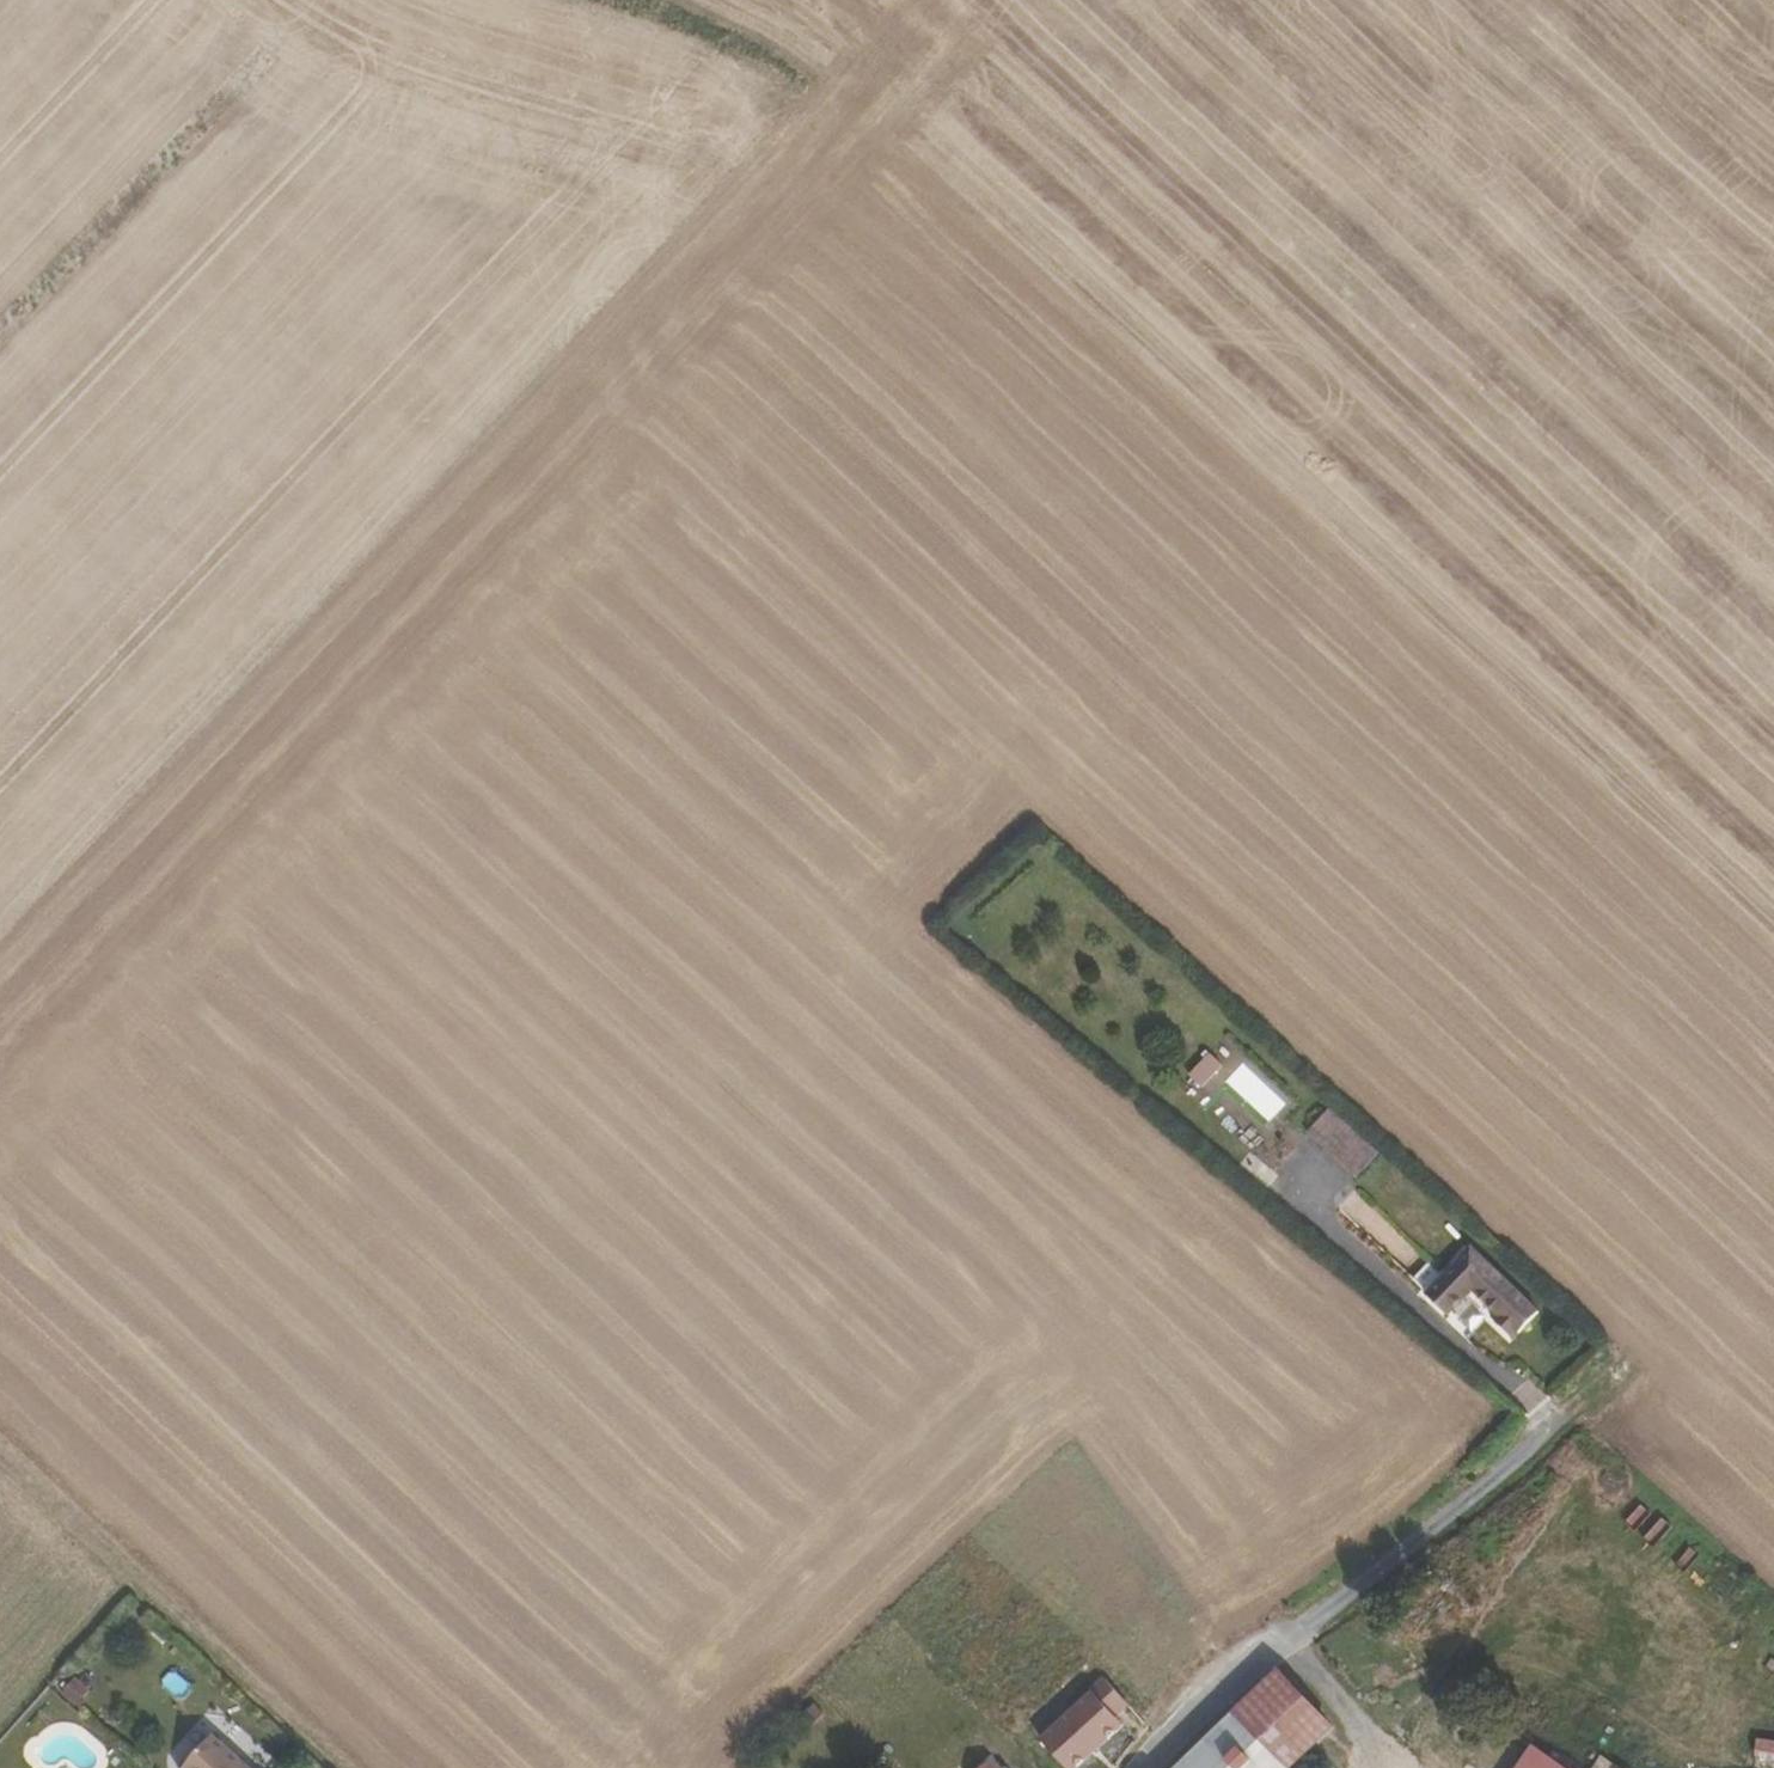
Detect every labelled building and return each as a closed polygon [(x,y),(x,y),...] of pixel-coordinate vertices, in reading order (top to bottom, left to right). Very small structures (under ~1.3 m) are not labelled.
[(1234,1146),(1278,1094),(1217,1042),(1173,1095),(1234,1146)] [(1355,1178),(1379,1152),(1331,1106),(1306,1132),(1355,1178)] [(1539,1313),(1464,1246),(1413,1303),(1441,1328),(1467,1299),(1482,1312),(1475,1320),(1508,1348),(1539,1313)] [(1322,1714),(1268,1669),(1247,1686),(1212,1720),(1165,1767),(1278,1767),(1322,1714)] [(211,1734),(179,1767),(247,1767),(211,1734)] [(1755,1767),(1773,1767),(1773,1740),(1756,1740),(1755,1767)] [(1537,1742),(1518,1767),(1575,1767),(1537,1742)]
